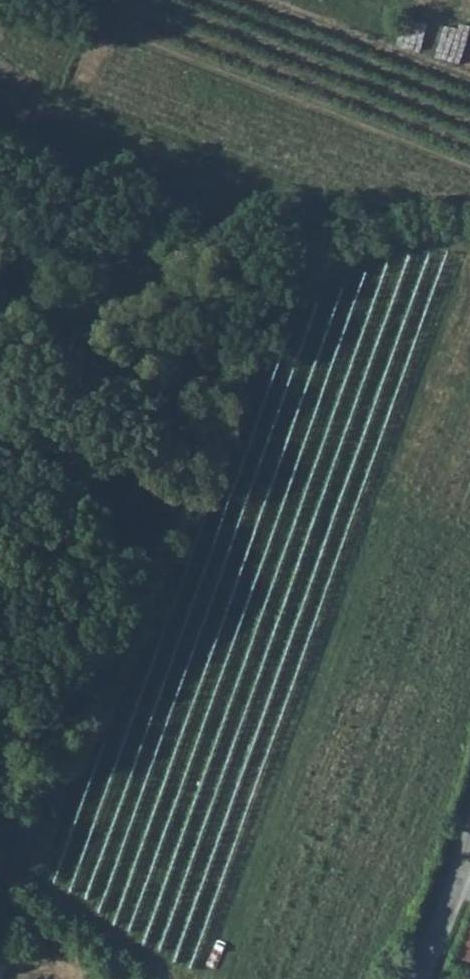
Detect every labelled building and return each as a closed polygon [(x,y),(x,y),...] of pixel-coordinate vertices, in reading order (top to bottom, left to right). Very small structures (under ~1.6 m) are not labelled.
[(447,959),(465,967),(469,952),(469,928),(461,924),(447,959)]
